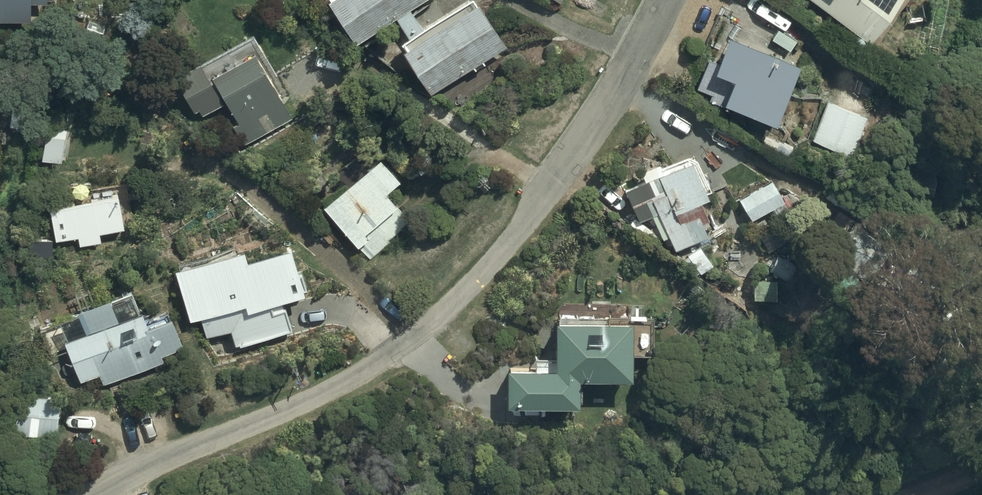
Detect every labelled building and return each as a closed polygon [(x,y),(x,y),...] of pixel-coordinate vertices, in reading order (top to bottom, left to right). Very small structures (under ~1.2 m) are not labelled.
[(31,16),(31,0),(0,0),(0,16),(31,16)] [(357,37),(396,13),(408,32),(401,36),(433,88),(473,62),(477,67),(487,60),(484,55),(507,40),(483,0),(457,0),(423,22),(411,3),(416,0),(336,0),(357,37)] [(860,25),(859,25),(858,25),(858,26),(857,26),(857,27),(857,28),(856,29),(856,30),(856,31),(857,31),(857,32),(857,33),(858,33),(858,34),(859,34),(859,35),(860,35),(861,35),(862,35),(863,35),(864,35),(865,34),(866,33),(867,32),(867,31),(871,34),(895,0),(822,0),(860,25)] [(778,114),(801,52),(761,37),(761,36),(751,32),(750,34),(730,26),(719,56),(710,52),(698,85),(711,90),(709,96),(730,104),(733,97),(778,114)] [(288,93),(253,31),(228,45),(238,64),(217,76),(241,118),(234,122),(245,143),(294,115),(283,96),(288,93)] [(870,113),(827,98),(813,139),(856,153),(870,113)] [(337,190),(324,201),(370,256),(414,219),(386,186),(401,174),(381,150),(358,170),(347,157),(335,167),(342,176),(332,184),(337,190)] [(646,174),(625,183),(640,215),(653,210),(664,234),(670,232),(676,244),(712,227),(706,214),(710,212),(701,192),(714,186),(699,152),(693,155),(691,150),(663,162),(661,158),(643,166),(646,174)] [(773,175),(741,194),(753,216),(786,198),(773,175)] [(247,242),(176,263),(190,314),(201,311),(207,332),(231,325),(236,341),(293,325),(284,293),(307,287),(306,282),(309,281),(304,262),(300,264),(293,240),(250,253),(247,242)] [(101,371),(104,380),(165,358),(162,351),(185,342),(173,309),(150,317),(145,303),(140,305),(133,284),(113,292),(111,288),(77,300),(79,305),(61,311),(65,321),(43,329),(51,352),(69,345),(81,378),(101,371)] [(580,380),(580,370),(633,370),(633,348),(654,348),(654,309),(609,309),(609,313),(557,313),(558,350),(535,350),(535,360),(508,360),(508,397),(580,397),(580,394),(584,394),(584,380),(580,380)] [(61,393),(19,388),(14,429),(56,435),(57,432),(62,433),(64,415),(58,414),(61,393)]
